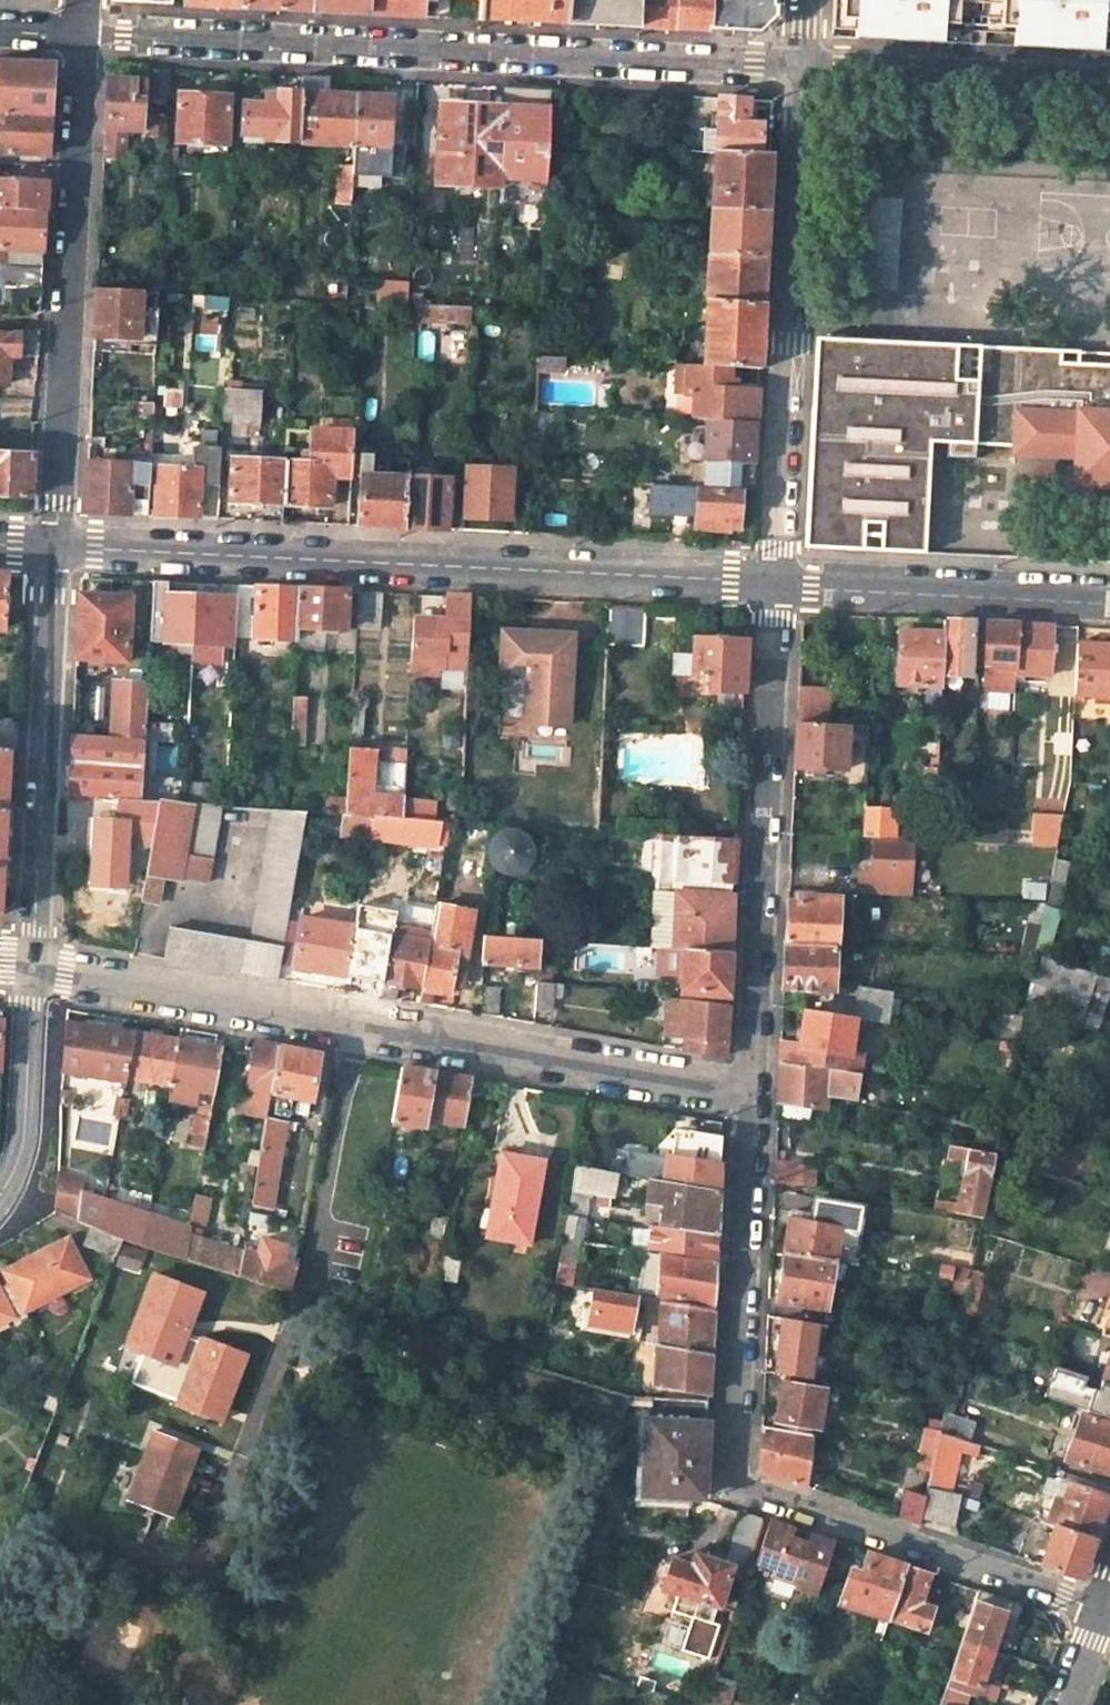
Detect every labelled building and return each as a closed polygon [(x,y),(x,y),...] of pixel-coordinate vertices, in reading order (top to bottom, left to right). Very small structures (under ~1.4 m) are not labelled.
[(182,6),(212,7),(245,9),(245,0),(183,0),(182,6)] [(245,9),(274,10),(312,12),(313,0),(245,0),(245,9)] [(312,12),(337,13),(369,15),(370,0),(313,0),(312,12)] [(369,15),(392,16),(423,17),(424,0),(370,0),(369,15)] [(477,20),(515,21),(565,24),(566,0),(478,0),(477,20)] [(638,27),(639,0),(566,0),(565,24),(594,25),(638,27)] [(638,27),(671,29),(707,30),(709,0),(639,0),(638,27)] [(707,30),(725,31),(749,32),(776,5),(776,0),(709,0),(707,30)] [(831,30),(838,37),(931,42),(996,45),(999,0),(833,0),(831,30)] [(996,45),(1109,52),(1109,0),(999,0),(996,45)] [(0,63),(0,113),(2,113),(49,116),(52,66),(0,63)] [(153,71),(151,99),(167,100),(168,72),(153,71)] [(302,78),(302,94),(299,142),(338,145),(353,146),(355,97),(323,96),(324,80),(302,78)] [(134,81),(106,79),(104,129),(108,129),(107,153),(129,155),(130,130),(139,131),(141,100),(133,100),(134,81)] [(545,191),(548,145),(550,90),(500,88),(498,108),(437,106),(433,187),(545,191)] [(242,102),(240,134),(261,135),(261,141),(299,142),(302,94),(273,91),(272,93),(263,93),(262,103),(242,102)] [(179,93),(178,141),(225,143),(228,94),(179,93)] [(392,100),(355,97),(353,146),(352,160),(389,162),(390,147),(392,100)] [(760,125),(746,124),(748,100),(718,98),(716,152),(759,155),(760,125)] [(2,113),(0,146),(0,153),(47,154),(48,135),(49,116),(2,113)] [(166,119),(152,119),(152,131),(165,132),(166,119)] [(165,132),(152,131),(151,143),(165,143),(165,132)] [(352,165),(353,146),(338,145),(337,164),(352,165)] [(389,162),(352,160),(352,165),(351,180),(384,182),(384,186),(403,187),(405,148),(390,147),(389,162)] [(769,155),(759,155),(716,152),(714,152),(709,253),(764,256),(767,202),(769,155)] [(351,180),(352,165),(337,164),(336,192),(350,193),(351,180)] [(0,182),(0,208),(44,210),(45,191),(46,184),(0,182)] [(350,193),(336,192),(335,204),(350,204),(350,193)] [(904,207),(862,202),(850,295),(892,301),(904,207)] [(44,210),(0,208),(0,262),(3,262),(42,265),(43,235),(44,210)] [(543,244),(542,257),(555,257),(555,245),(543,244)] [(760,345),(764,256),(709,253),(703,366),(730,367),(759,369),(760,345)] [(542,257),(542,266),(554,267),(555,257),(542,257)] [(3,262),(1,287),(13,288),(28,288),(40,289),(42,265),(3,262)] [(376,284),(377,304),(405,305),(405,300),(405,292),(406,286),(376,284)] [(27,307),(28,288),(13,288),(12,307),(27,307)] [(141,291),(96,289),(93,337),(132,338),(132,344),(155,345),(157,309),(140,308),(141,291)] [(405,292),(405,300),(418,301),(418,293),(405,292)] [(469,308),(413,306),(412,322),(468,324),(469,308)] [(38,329),(15,327),(15,334),(0,333),(0,384),(6,384),(8,354),(37,356),(38,329)] [(815,340),(814,352),(805,547),(863,550),(865,521),(881,522),(880,550),(928,552),(931,442),(947,443),(946,457),(975,458),(976,444),(1013,446),(1013,455),(1072,459),(1072,488),(1109,489),(1109,368),(1080,368),(1082,353),(979,348),(979,340),(815,340)] [(537,356),(537,370),(552,370),(553,357),(537,356)] [(563,357),(553,357),(552,370),(562,371),(563,357)] [(730,367),(703,366),(677,364),(675,396),(694,396),(693,419),(704,420),(756,422),(758,391),(735,390),(736,381),(729,381),(730,367)] [(256,395),(222,393),(221,424),(254,426),(256,395)] [(535,412),(534,420),(533,448),(543,448),(545,421),(557,422),(557,413),(535,412)] [(350,466),(351,454),(352,422),(322,420),(321,432),(311,432),(310,463),(286,462),(284,504),(331,506),(332,476),(350,477),(350,466)] [(755,443),(756,422),(704,420),(701,463),(754,465),(755,443)] [(193,468),(157,466),(155,516),(178,517),(199,518),(201,486),(219,487),(221,447),(194,446),(193,468)] [(32,454),(0,452),(0,496),(30,498),(32,454)] [(403,528),(405,477),(369,476),(369,455),(351,454),(350,466),(361,467),(358,526),(382,527),(403,528)] [(234,459),(231,502),(284,504),(286,462),(234,459)] [(149,516),(150,496),(130,495),(130,487),(150,488),(151,466),(87,463),(84,513),(149,516)] [(467,467),(465,516),(509,519),(511,469),(467,467)] [(405,477),(403,528),(424,529),(447,530),(449,479),(405,477)] [(657,506),(658,484),(625,482),(623,504),(657,506)] [(741,495),(698,493),(696,532),(730,534),(730,529),(738,530),(741,495)] [(100,603),(100,595),(80,594),(76,657),(125,661),(127,642),(150,644),(153,582),(136,581),(135,605),(110,604),(100,603)] [(167,583),(153,582),(150,644),(192,646),(195,595),(195,584),(182,584),(181,595),(166,594),(167,583)] [(174,583),(167,583),(166,594),(181,595),(182,584),(174,583)] [(195,584),(195,595),(222,597),(223,586),(195,584)] [(228,586),(223,586),(222,597),(195,595),(192,646),(190,670),(219,671),(222,637),(236,638),(239,587),(228,586)] [(299,629),(302,590),(278,588),(259,587),(254,639),(299,641),(299,629)] [(329,591),(302,590),(299,629),(347,632),(350,592),(329,591)] [(384,594),(360,593),(358,629),(381,631),(384,594)] [(110,596),(100,595),(100,603),(110,604),(110,596)] [(458,597),(449,597),(447,620),(416,619),(412,673),(425,673),(440,674),(440,667),(467,668),(471,598),(458,597)] [(645,612),(609,611),(607,647),(643,648),(645,612)] [(943,621),(943,633),(940,677),(967,678),(968,669),(977,670),(977,666),(979,623),(959,622),(943,621)] [(1015,674),(1018,625),(1000,624),(979,623),(977,666),(985,666),(984,687),(1014,689),(1015,674)] [(1018,625),(1015,674),(1046,676),(1049,626),(1018,625)] [(894,661),(894,683),(893,685),(940,687),(940,677),(943,633),(896,630),(894,661)] [(568,635),(502,633),(499,674),(525,676),(523,723),(563,725),(568,635)] [(694,650),(674,649),(672,671),(711,674),(710,689),(744,691),(746,640),(695,637),(694,650)] [(1074,644),(1072,694),(1109,696),(1109,646),(1074,644)] [(894,683),(894,661),(883,660),(882,682),(894,683)] [(149,665),(148,683),(162,684),(163,665),(149,665)] [(425,673),(412,673),(412,682),(424,683),(425,673)] [(69,796),(78,796),(95,798),(98,800),(141,802),(148,686),(114,683),(111,740),(72,737),(69,796)] [(295,700),(292,747),(305,747),(308,701),(295,700)] [(829,707),(799,705),(798,722),(828,725),(829,707)] [(7,750),(17,751),(19,719),(0,717),(0,749),(7,750)] [(845,726),(828,725),(798,722),(796,767),(842,771),(845,726)] [(455,723),(446,723),(442,730),(442,743),(446,751),(455,750),(460,743),(460,731),(455,723)] [(916,739),(915,762),(936,764),(937,741),(916,739)] [(374,820),(403,822),(404,806),(404,799),(373,796),(375,752),(353,751),(349,818),(374,820)] [(407,764),(381,762),(379,781),(405,782),(407,764)] [(190,787),(189,805),(193,806),(208,807),(209,788),(190,787)] [(458,806),(458,792),(447,792),(446,806),(458,806)] [(93,827),(95,798),(78,796),(76,825),(93,827)] [(892,798),(892,811),(863,809),(862,837),(932,840),(934,801),(892,798)] [(141,802),(98,800),(96,827),(155,831),(161,804),(141,802)] [(189,805),(182,805),(161,804),(155,831),(149,863),(147,872),(163,875),(180,878),(193,806),(189,805)] [(193,806),(180,878),(207,884),(222,808),(208,807),(193,806)] [(425,824),(426,807),(404,806),(403,822),(425,824)] [(308,815),(275,812),(251,939),(171,926),(165,958),(277,978),(280,964),(289,916),(308,815)] [(1034,844),(1061,844),(1061,812),(1034,812),(1034,844)] [(341,840),(343,818),(328,817),(327,839),(341,840)] [(374,820),(349,818),(343,818),(341,840),(370,843),(370,841),(374,820)] [(374,820),(370,841),(408,844),(411,823),(403,822),(374,820)] [(425,824),(411,823),(408,844),(407,846),(437,850),(440,825),(425,824)] [(1006,826),(968,824),(967,842),(1005,844),(1006,826)] [(492,843),(489,850),(489,856),(489,860),(492,867),(498,873),(507,876),(518,876),(525,873),(530,868),(531,864),(533,855),(533,851),(530,843),(524,836),(516,832),(508,833),(504,833),(497,837),(492,843)] [(658,838),(643,837),(641,877),(656,878),(658,838)] [(658,838),(656,878),(735,882),(736,842),(658,838)] [(907,880),(909,845),(873,843),(871,882),(858,881),(857,893),(891,895),(892,879),(907,880)] [(1053,859),(1056,847),(1037,846),(1035,859),(1053,861),(1053,859)] [(95,859),(93,890),(143,893),(147,872),(149,863),(95,859)] [(1068,864),(1053,859),(1053,861),(1049,881),(1063,885),(1068,864)] [(163,875),(147,872),(143,893),(142,901),(158,904),(163,875)] [(735,882),(656,878),(656,887),(656,891),(677,892),(725,894),(734,895),(734,887),(735,882)] [(906,896),(907,880),(892,879),(891,895),(906,896)] [(644,890),(641,945),(674,947),(677,892),(656,891),(644,890)] [(724,917),(725,894),(677,892),(674,947),(687,948),(731,952),(733,917),(724,917)] [(817,904),(789,902),(788,913),(787,945),(836,947),(838,898),(817,897),(817,904)] [(1029,903),(1025,928),(1039,930),(1044,908),(1044,904),(1029,903)] [(430,940),(422,989),(420,1002),(438,1005),(440,992),(449,994),(451,984),(460,985),(466,951),(473,910),(436,905),(430,940)] [(1044,908),(1039,930),(1034,956),(1050,962),(1059,913),(1044,908)] [(356,928),(289,916),(280,964),(348,976),(356,928)] [(393,934),(356,928),(348,976),(385,983),(393,934)] [(541,937),(485,933),(484,961),(540,965),(541,937)] [(393,934),(385,983),(383,996),(399,999),(401,986),(422,989),(430,940),(393,934)] [(833,990),(836,947),(787,945),(785,980),(785,987),(833,990)] [(687,948),(685,989),(729,992),(730,973),(731,952),(687,948)] [(1034,956),(1024,1009),(1077,1027),(1082,1010),(1099,1015),(1109,982),(1050,962),(1034,956)] [(539,981),(537,1011),(554,1013),(557,983),(539,981)] [(502,987),(483,986),(482,1013),(502,1016),(502,987)] [(895,994),(862,987),(857,1017),(891,1023),(895,994)] [(669,998),(667,1014),(686,1016),(684,1036),(686,1036),(685,1047),(727,1055),(728,1026),(729,1006),(669,998)] [(850,1052),(857,1017),(807,1009),(800,1044),(850,1052)] [(1008,1013),(1003,1042),(1005,1042),(1017,1044),(1022,1016),(1008,1013)] [(686,1016),(667,1014),(666,1033),(684,1036),(686,1016)] [(100,1027),(68,1021),(63,1070),(92,1076),(100,1027)] [(130,1082),(131,1076),(138,1033),(100,1027),(92,1076),(97,1077),(130,1082)] [(175,1084),(183,1041),(138,1033),(131,1076),(175,1084)] [(227,1049),(183,1041),(175,1084),(220,1091),(227,1049)] [(782,1041),(781,1061),(817,1064),(858,1072),(861,1054),(850,1052),(800,1044),(782,1041)] [(246,1114),(271,1118),(275,1094),(284,1046),(257,1042),(246,1114)] [(1015,1056),(1017,1044),(1005,1042),(1002,1054),(1015,1056)] [(310,1051),(284,1046),(275,1094),(281,1095),(278,1113),(294,1116),(298,1098),(315,1102),(324,1053),(310,1051)] [(894,1078),(897,1059),(868,1054),(865,1073),(894,1078)] [(817,1064),(781,1061),(780,1087),(779,1101),(825,1105),(826,1093),(855,1097),(859,1072),(858,1072),(817,1064)] [(428,1121),(465,1128),(473,1079),(433,1072),(404,1067),(394,1123),(427,1129),(428,1121)] [(70,1091),(61,1089),(60,1100),(61,1103),(67,1105),(70,1091)] [(127,1099),(120,1097),(117,1116),(124,1117),(127,1099)] [(133,1100),(127,1099),(124,1117),(130,1118),(133,1100)] [(209,1153),(215,1119),(201,1116),(195,1151),(209,1153)] [(271,1119),(256,1205),(277,1210),(291,1123),(271,1119)] [(685,1160),(669,1158),(667,1182),(720,1190),(723,1134),(690,1129),(685,1160)] [(507,1215),(523,1133),(509,1130),(493,1212),(507,1215)] [(552,1138),(523,1133),(507,1215),(535,1220),(552,1138)] [(994,1162),(996,1153),(948,1145),(946,1155),(965,1158),(957,1199),(936,1196),(933,1210),(983,1219),(994,1162)] [(796,1161),(776,1158),(775,1182),(793,1185),(796,1161)] [(994,1162),(983,1219),(981,1227),(991,1230),(1003,1166),(994,1162)] [(608,1197),(612,1174),(573,1168),(569,1191),(608,1197)] [(59,1174),(57,1210),(81,1219),(84,1189),(85,1176),(59,1174)] [(666,1197),(665,1206),(719,1215),(720,1202),(720,1190),(667,1182),(653,1180),(650,1194),(666,1197)] [(110,1198),(84,1189),(81,1219),(96,1225),(104,1229),(110,1198)] [(607,1207),(608,1197),(569,1191),(566,1213),(583,1216),(585,1203),(607,1207)] [(196,1227),(190,1260),(244,1277),(248,1252),(206,1238),(215,1196),(202,1193),(196,1227)] [(792,1210),(786,1250),(835,1259),(840,1231),(861,1233),(865,1204),(817,1197),(814,1213),(792,1210)] [(152,1214),(110,1198),(104,1229),(123,1237),(147,1246),(152,1214)] [(665,1206),(663,1227),(718,1236),(719,1225),(719,1215),(665,1206)] [(561,1240),(578,1242),(583,1216),(566,1213),(561,1240)] [(196,1227),(152,1214),(147,1246),(190,1260),(196,1227)] [(447,1223),(435,1221),(431,1239),(444,1241),(447,1223)] [(104,1229),(96,1225),(89,1242),(79,1248),(89,1267),(109,1274),(123,1237),(104,1229)] [(718,1236),(663,1227),(653,1226),(651,1248),(717,1258),(718,1247),(718,1236)] [(3,1270),(8,1282),(21,1308),(48,1295),(45,1290),(82,1271),(67,1239),(3,1270)] [(260,1256),(248,1252),(244,1277),(296,1294),(300,1269),(282,1263),(287,1246),(266,1239),(260,1256)] [(574,1263),(578,1242),(561,1240),(557,1260),(574,1263)] [(786,1250),(779,1299),(827,1307),(835,1259),(786,1250)] [(662,1255),(659,1295),(715,1303),(716,1283),(717,1263),(662,1255)] [(554,1282),(570,1285),(574,1263),(557,1260),(554,1282)] [(970,1283),(973,1269),(954,1265),(952,1280),(970,1283)] [(203,1337),(188,1332),(203,1292),(154,1273),(126,1345),(143,1352),(131,1383),(178,1401),(178,1404),(221,1420),(246,1354),(203,1337)] [(969,1292),(970,1283),(952,1280),(950,1289),(969,1292)] [(5,1310),(7,1315),(21,1308),(8,1282),(0,1286),(0,1313),(5,1310)] [(565,1314),(570,1285),(554,1282),(549,1311),(565,1314)] [(634,1296),(592,1289),(586,1326),(627,1333),(634,1296)] [(714,1310),(665,1301),(660,1346),(663,1347),(712,1355),(713,1335),(714,1310)] [(21,1308),(7,1315),(11,1322),(24,1315),(21,1308)] [(826,1324),(784,1316),(774,1372),(809,1377),(815,1339),(823,1340),(826,1324)] [(482,1341),(468,1337),(465,1348),(479,1352),(482,1341)] [(489,1343),(482,1341),(479,1352),(486,1354),(489,1343)] [(663,1347),(661,1386),(710,1393),(711,1378),(712,1355),(663,1347)] [(1100,1382),(1109,1385),(1109,1353),(1103,1375),(1100,1382)] [(954,1365),(949,1393),(958,1395),(963,1368),(954,1365)] [(784,1382),(778,1417),(821,1423),(826,1389),(784,1382)] [(1100,1382),(1090,1412),(1109,1418),(1109,1385),(1100,1382)] [(710,1400),(650,1397),(646,1497),(705,1499),(708,1443),(710,1400)] [(58,1406),(52,1403),(46,1418),(52,1420),(58,1406)] [(974,1419),(945,1411),(941,1432),(968,1440),(974,1419)] [(1081,1412),(1066,1457),(1109,1472),(1109,1422),(1081,1412)] [(813,1435),(763,1427),(761,1470),(794,1482),(807,1486),(813,1435)] [(941,1432),(926,1428),(921,1452),(937,1455),(941,1432)] [(201,1447),(154,1429),(126,1498),(173,1516),(201,1447)] [(941,1432),(937,1455),(934,1470),(931,1482),(953,1489),(961,1448),(973,1452),(976,1443),(968,1440),(941,1432)] [(918,1468),(934,1470),(937,1455),(921,1452),(918,1468)] [(1056,1524),(1095,1538),(1109,1498),(1069,1485),(1064,1501),(1056,1499),(1049,1522),(1056,1524)] [(930,1487),(929,1496),(924,1517),(957,1524),(964,1493),(930,1487)] [(924,1517),(929,1496),(913,1493),(907,1519),(923,1524),(924,1517)] [(764,1519),(743,1512),(726,1566),(747,1573),(764,1519)] [(783,1525),(770,1521),(757,1561),(777,1568),(774,1576),(797,1583),(795,1589),(817,1596),(835,1542),(812,1535),(811,1544),(790,1537),(793,1528),(783,1525)] [(1095,1538),(1056,1524),(1042,1564),(1054,1568),(1082,1577),(1095,1538)] [(860,1575),(849,1571),(838,1605),(889,1621),(907,1566),(867,1553),(860,1575)] [(747,1573),(726,1566),(696,1555),(691,1567),(672,1561),(662,1590),(663,1591),(716,1607),(734,1613),(747,1573)] [(931,1574),(907,1566),(889,1621),(927,1634),(935,1609),(921,1605),(931,1574)] [(980,1590),(967,1627),(964,1639),(994,1648),(999,1632),(1009,1635),(1019,1603),(980,1590)] [(709,1629),(716,1607),(663,1591),(656,1612),(709,1629)] [(964,1639),(958,1655),(951,1675),(981,1685),(994,1648),(964,1639)] [(544,1672),(565,1680),(569,1666),(548,1659),(544,1672)] [(981,1685),(951,1675),(948,1685),(964,1690),(978,1695),(981,1685)] [(712,1681),(704,1704),(745,1704),(731,1700),(735,1689),(712,1681)] [(948,1685),(942,1704),(958,1704),(964,1690),(948,1685)]
